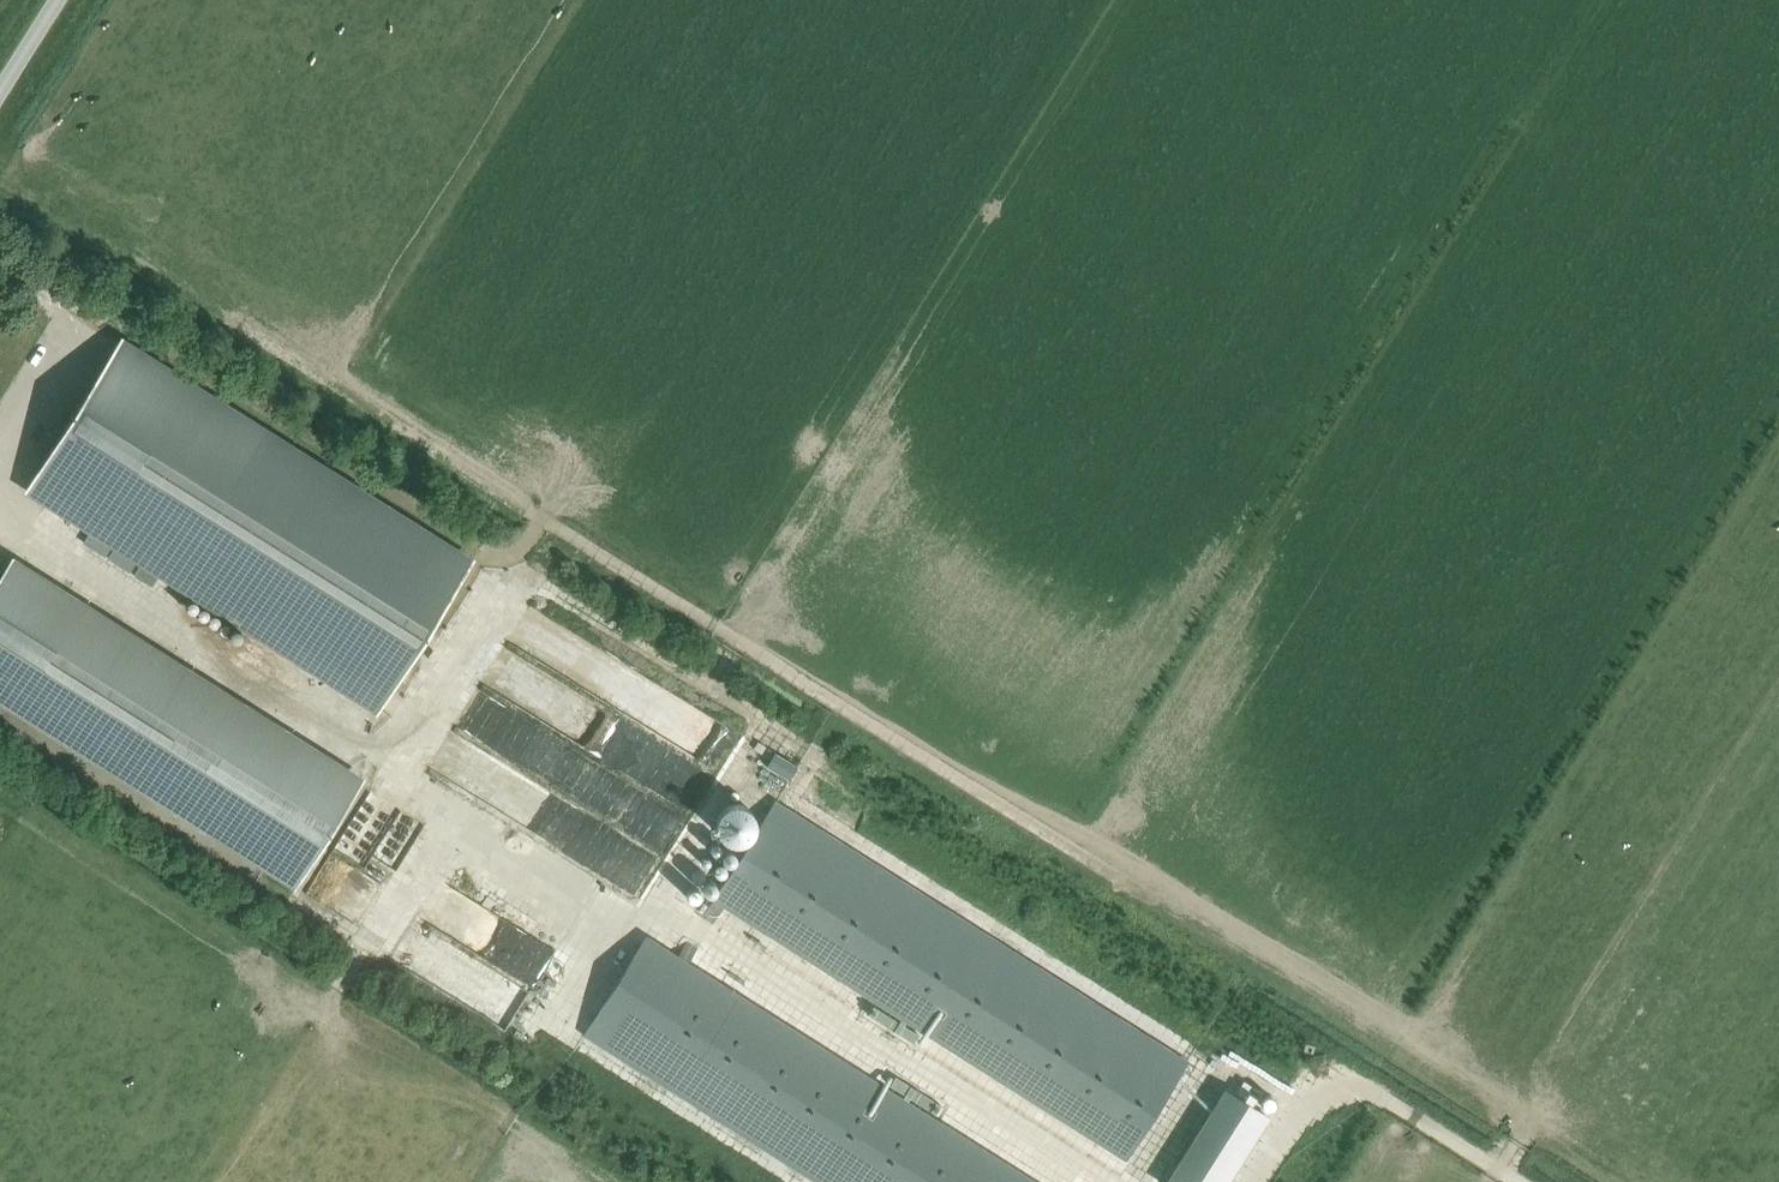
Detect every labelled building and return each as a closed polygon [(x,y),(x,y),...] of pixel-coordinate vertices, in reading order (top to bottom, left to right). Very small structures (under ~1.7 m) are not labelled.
[(27,489),(242,624),(378,709),(470,563),(119,343),(27,489)] [(296,884),(360,783),(10,562),(0,578),(0,698),(296,884)] [(529,607),(511,636),(550,660),(568,631),(529,607)] [(495,654),(486,674),(507,685),(503,692),(522,701),(520,706),(539,715),(554,683),(495,654)] [(475,696),(456,716),(489,746),(502,733),(492,724),(498,717),(475,696)] [(431,765),(441,743),(426,736),(415,757),(431,765)] [(1126,1158),(1184,1065),(773,805),(714,898),(715,899),(703,916),(714,923),(725,905),(1126,1158)] [(565,880),(573,870),(555,857),(547,867),(565,880)] [(686,966),(697,949),(687,943),(676,959),(644,939),(586,1032),(823,1181),(1028,1181),(686,966)] [(1253,1101),(1259,1091),(1243,1081),(1237,1091),(1253,1101)] [(1267,1117),(1225,1091),(1167,1181),(1226,1181),(1267,1117)]
